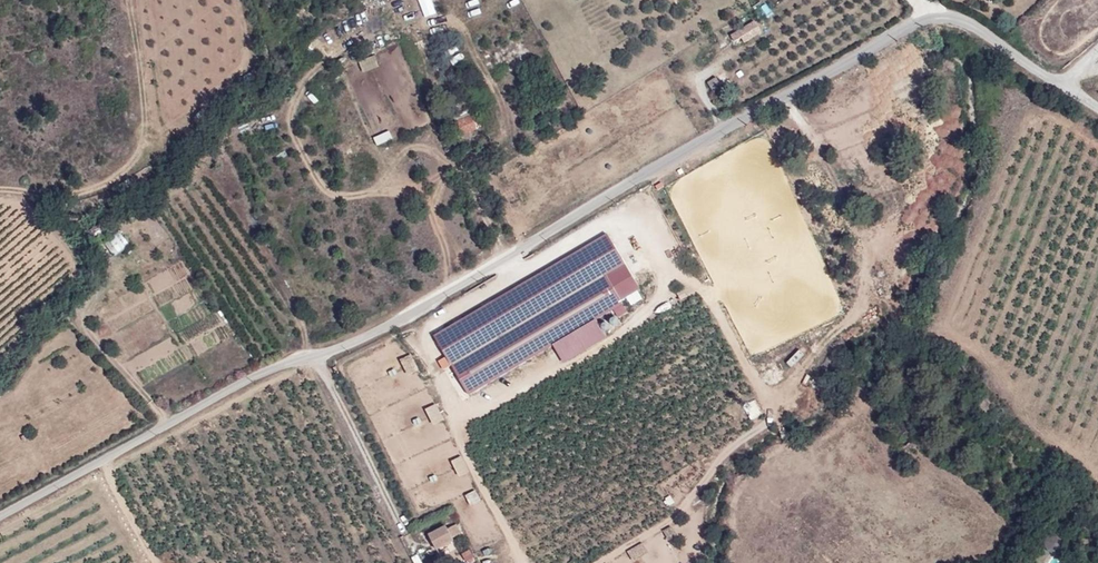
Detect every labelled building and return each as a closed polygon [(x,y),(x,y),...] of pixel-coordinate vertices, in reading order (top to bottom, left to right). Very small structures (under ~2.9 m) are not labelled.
[(753,23),(729,37),(733,44),(740,40),(743,45),(760,35),(753,23)] [(716,77),(708,82),(714,93),(722,88),(716,77)] [(456,122),(471,115),(469,110),(454,116),(456,122)] [(477,113),(471,115),(456,122),(462,136),(482,127),(477,113)] [(625,264),(607,234),(531,278),(510,291),(528,320),(451,366),(468,395),(613,310),(623,304),(622,302),(606,275),(625,264)] [(606,275),(622,302),(640,290),(625,264),(606,275)] [(528,320),(510,291),(433,336),(451,366),(528,320)] [(628,311),(623,304),(613,310),(618,317),(628,311)] [(459,523),(451,527),(455,537),(464,533),(459,523)] [(446,526),(429,535),(437,549),(454,541),(446,526)]
